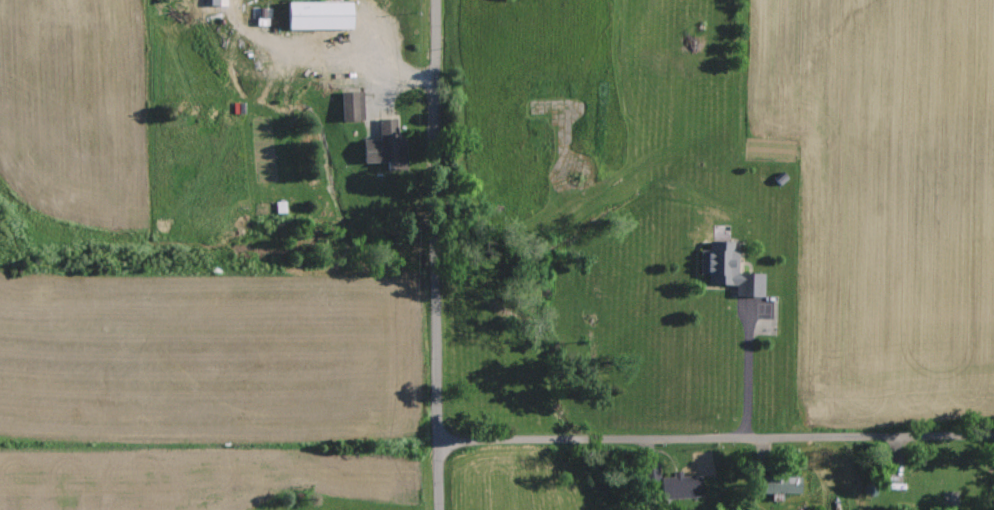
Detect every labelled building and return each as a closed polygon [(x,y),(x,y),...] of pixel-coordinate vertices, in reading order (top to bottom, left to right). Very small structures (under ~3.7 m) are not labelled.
[(351,2),(287,2),(287,28),(351,29),(351,2)] [(340,92),(341,121),(362,120),(362,92),(340,92)] [(363,161),(405,161),(405,137),(396,137),(396,118),(378,119),(378,139),(362,140),(363,161)] [(763,297),(763,273),(736,273),(737,251),(732,250),(733,242),(708,241),(708,250),(699,250),(698,275),(707,275),(707,284),(735,285),(734,296),(763,297)] [(701,476),(681,477),(681,472),(672,472),(672,478),(660,478),(660,498),(701,498),(701,476)] [(799,477),(759,478),(759,494),(800,493),(799,477)]
